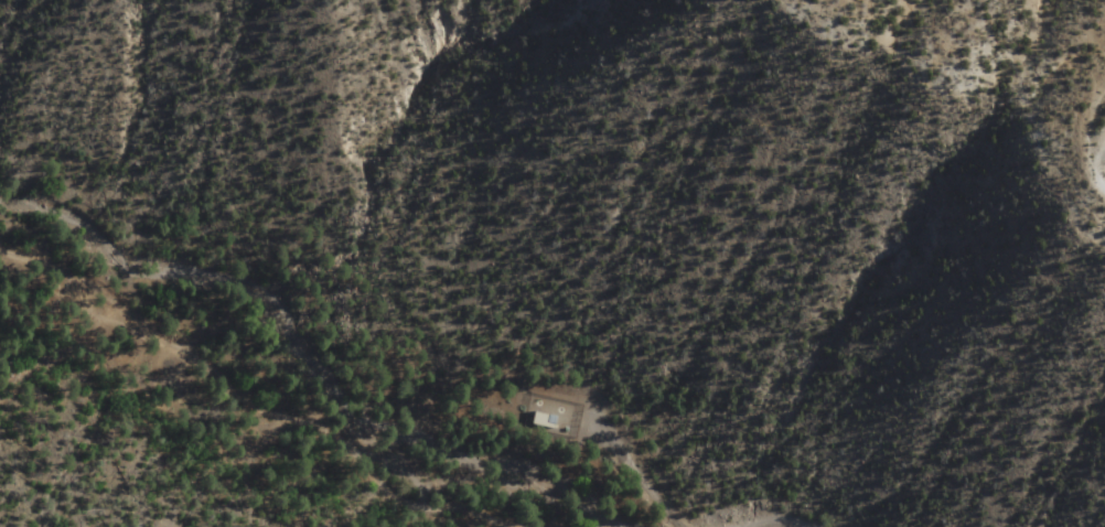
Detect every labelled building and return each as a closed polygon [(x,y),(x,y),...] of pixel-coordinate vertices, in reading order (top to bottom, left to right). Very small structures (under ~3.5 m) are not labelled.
[(557,415),(535,412),(534,429),(556,431),(557,415)]
